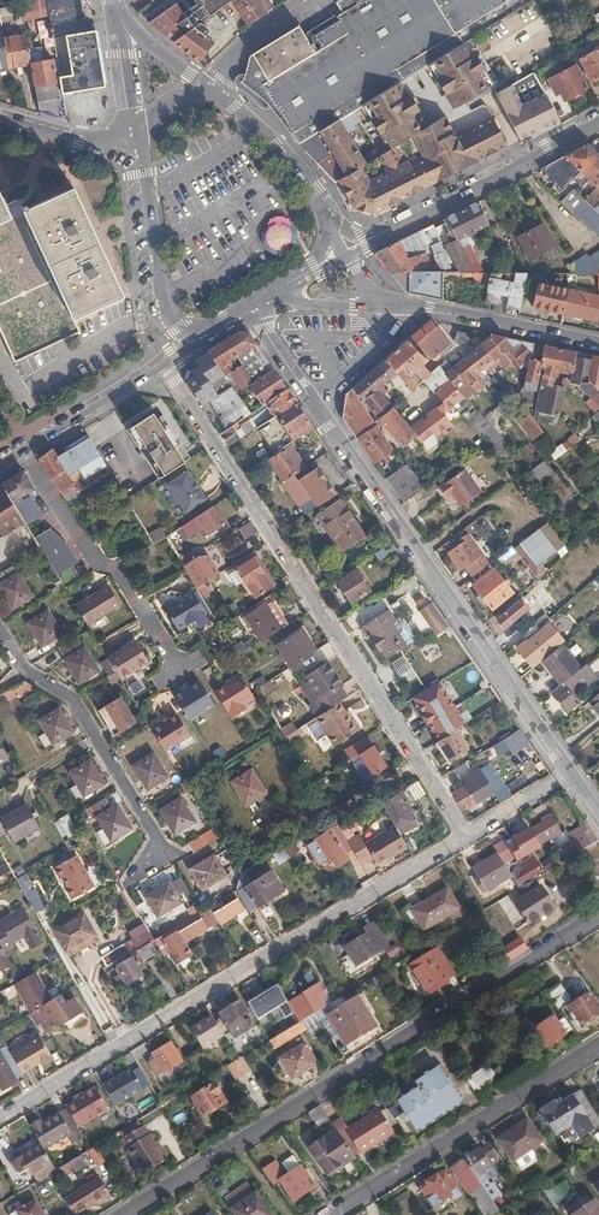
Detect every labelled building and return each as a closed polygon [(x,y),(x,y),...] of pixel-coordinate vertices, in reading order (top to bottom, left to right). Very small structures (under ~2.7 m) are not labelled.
[(46,0),(27,0),(22,1),(25,20),(49,13),(46,0)] [(74,0),(46,0),(49,13),(51,24),(77,20),(74,4),(74,0)] [(146,20),(173,42),(193,27),(204,19),(230,0),(193,0),(195,4),(190,7),(187,10),(183,13),(176,2),(160,14),(158,11),(146,20)] [(247,23),(266,10),(272,6),(268,0),(230,0),(247,23)] [(300,144),(355,109),(373,99),(400,82),(404,80),(397,68),(486,13),(489,16),(509,4),(507,0),(343,0),(348,8),(306,34),(297,23),(245,58),(241,77),(240,85),(244,88),(251,91),(265,106),(282,123),(300,144)] [(22,1),(0,7),(0,17),(17,14),(18,24),(25,23),(25,20),(22,1)] [(520,12),(527,35),(545,29),(538,7),(520,12)] [(204,19),(193,27),(212,44),(215,41),(207,33),(212,28),(204,19)] [(31,22),(33,42),(50,41),(48,20),(31,22)] [(193,27),(173,42),(178,45),(197,60),(213,45),(212,44),(193,27)] [(500,27),(493,29),(496,41),(503,40),(500,27)] [(79,89),(106,85),(105,80),(99,50),(98,44),(96,31),(66,36),(73,75),(60,77),(63,94),(79,91),(79,89)] [(5,47),(9,67),(32,63),(29,48),(27,34),(4,38),(5,47)] [(473,37),(428,65),(445,94),(449,92),(458,106),(499,81),(473,37)] [(32,63),(39,110),(60,115),(63,113),(54,59),(46,60),(44,46),(29,48),(32,63)] [(580,58),(592,81),(598,78),(598,48),(580,58)] [(587,88),(575,65),(548,79),(555,91),(559,89),(565,99),(587,88)] [(527,89),(523,80),(497,94),(502,103),(527,89)] [(406,139),(431,184),(459,169),(475,161),(462,140),(456,143),(453,137),(459,134),(447,115),(430,124),(425,116),(422,118),(417,111),(420,109),(411,94),(408,96),(400,82),(373,99),(392,128),(401,141),(406,139)] [(449,92),(445,94),(454,109),(458,106),(449,92)] [(335,183),(339,181),(379,156),(378,155),(382,152),(376,143),(369,148),(373,154),(364,159),(349,133),(358,128),(355,123),(361,120),(355,109),(300,144),(307,152),(335,183)] [(425,116),(420,109),(417,111),(422,118),(425,116)] [(466,132),(482,158),(494,151),(506,145),(490,117),(466,132)] [(394,145),(401,141),(392,128),(385,132),(394,145)] [(462,140),(475,161),(482,158),(466,132),(460,135),(462,140)] [(456,143),(462,140),(460,135),(459,134),(453,137),(456,143)] [(354,208),(373,214),(386,207),(403,198),(421,189),(431,184),(406,139),(401,141),(394,145),(382,152),(378,155),(379,156),(339,181),(347,195),(354,208)] [(578,148),(595,165),(598,161),(598,152),(589,142),(578,148)] [(551,164),(541,169),(562,190),(575,178),(580,183),(586,175),(595,165),(578,148),(551,164)] [(580,183),(582,184),(588,177),(596,185),(598,182),(598,161),(595,165),(586,175),(580,183)] [(596,185),(585,199),(598,212),(598,188),(596,185)] [(14,359),(79,329),(73,317),(111,300),(123,294),(108,263),(100,245),(94,233),(75,191),(73,187),(42,201),(24,210),(17,198),(5,204),(3,199),(0,193),(0,328),(14,359)] [(585,199),(575,190),(562,203),(572,213),(574,211),(585,199)] [(574,211),(598,234),(598,212),(585,199),(574,211)] [(479,200),(446,217),(457,239),(459,238),(459,239),(489,224),(479,200)] [(285,213),(266,221),(269,228),(260,232),(269,254),(297,243),(285,213)] [(554,245),(543,222),(518,234),(529,257),(554,245)] [(376,252),(391,271),(415,271),(431,271),(423,244),(429,241),(423,228),(414,233),(376,252)] [(453,272),(474,272),(459,239),(459,238),(457,239),(446,244),(455,264),(450,266),(453,272)] [(574,256),(585,273),(598,273),(598,255),(596,251),(592,244),(574,256)] [(434,256),(439,271),(449,272),(443,253),(434,256)] [(585,273),(574,256),(567,261),(575,273),(585,273)] [(425,296),(443,300),(443,275),(489,276),(489,272),(474,272),(453,272),(449,272),(439,271),(431,271),(415,271),(391,271),(401,283),(409,292),(425,296)] [(525,272),(521,272),(516,272),(489,272),(489,276),(484,302),(518,309),(525,272)] [(532,306),(563,312),(567,288),(565,287),(537,282),(532,306)] [(563,312),(596,319),(598,307),(598,294),(567,288),(563,312)] [(451,342),(432,319),(423,326),(413,335),(432,357),(433,358),(437,360),(454,344),(451,342)] [(209,350),(211,352),(239,391),(251,383),(271,369),(254,345),(257,343),(250,333),(245,332),(240,331),(225,340),(216,346),(209,350)] [(457,331),(456,339),(472,343),(472,342),(474,334),(457,331)] [(524,341),(492,334),(491,337),(517,368),(516,369),(518,372),(521,370),(518,366),(524,362),(527,367),(531,367),(536,344),(524,341)] [(432,357),(413,335),(403,344),(397,350),(393,353),(386,359),(398,372),(398,373),(404,367),(411,375),(418,369),(426,379),(432,373),(424,364),(432,357)] [(517,368),(491,337),(482,344),(483,345),(493,359),(484,367),(488,372),(503,361),(507,366),(509,365),(511,366),(511,368),(515,374),(519,372),(518,372),(516,369),(517,368)] [(273,368),(257,343),(254,345),(271,369),(273,368)] [(545,346),(536,344),(531,367),(528,378),(529,381),(538,383),(542,363),(545,346)] [(493,359),(483,345),(469,356),(480,370),(484,367),(493,359)] [(576,353),(545,346),(542,363),(546,363),(537,405),(540,411),(559,414),(565,387),(554,385),(558,366),(569,368),(570,367),(574,367),(576,353)] [(239,391),(211,352),(204,355),(197,359),(191,373),(188,379),(203,403),(209,399),(227,427),(237,420),(245,415),(239,405),(245,399),(239,391)] [(594,356),(576,353),(574,367),(572,379),(572,382),(577,382),(591,382),(594,356)] [(29,357),(32,370),(44,367),(40,354),(29,357)] [(480,370),(469,356),(453,368),(447,373),(452,378),(459,388),(480,370)] [(594,356),(591,382),(598,388),(598,357),(594,356)] [(398,372),(386,359),(378,366),(390,379),(398,372)] [(448,362),(442,367),(447,372),(447,373),(453,368),(448,362)] [(440,365),(432,373),(426,379),(437,391),(452,378),(447,373),(447,372),(442,367),(440,365)] [(390,379),(378,366),(353,388),(380,419),(395,407),(385,395),(389,391),(383,385),(390,379)] [(404,367),(398,373),(414,390),(419,385),(411,375),(404,367)] [(251,383),(264,402),(268,399),(287,387),(277,373),(273,368),(271,369),(251,383)] [(452,378),(437,391),(446,402),(451,408),(466,396),(459,388),(452,378)] [(591,382),(577,382),(591,395),(592,394),(598,389),(598,388),(591,382)] [(297,402),(287,387),(268,399),(273,406),(257,416),(262,424),(297,402)] [(343,416),(375,462),(394,448),(376,422),(352,389),(346,394),(345,406),(343,416)] [(591,395),(587,400),(598,409),(598,400),(592,394),(591,395)] [(314,427),(297,402),(262,424),(259,426),(275,451),(279,448),(305,432),(314,427)] [(438,435),(442,432),(453,423),(446,412),(451,408),(446,402),(425,417),(438,435)] [(405,447),(419,435),(412,426),(395,407),(380,419),(405,447)] [(151,410),(131,423),(137,432),(131,436),(158,476),(189,455),(174,432),(160,412),(155,416),(151,410)] [(531,414),(521,421),(534,438),(544,431),(531,414)] [(471,426),(485,443),(497,434),(483,416),(471,426)] [(426,443),(438,435),(425,417),(412,426),(419,435),(426,443)] [(227,427),(221,431),(230,445),(257,428),(250,418),(240,424),(237,420),(227,427)] [(137,432),(131,423),(125,427),(131,436),(137,432)] [(321,437),(314,427),(305,432),(312,443),(321,437)] [(561,442),(567,450),(580,439),(573,432),(561,442)] [(90,436),(58,456),(79,490),(84,497),(115,478),(90,436)] [(552,460),(566,450),(560,443),(547,453),(552,460)] [(292,444),(281,451),(294,471),(305,465),(292,444)] [(279,448),(275,451),(277,454),(270,458),(300,506),(311,498),(294,471),(281,451),(279,448)] [(54,449),(41,458),(67,497),(79,490),(58,456),(54,449)] [(539,487),(555,476),(543,460),(528,471),(539,487)] [(388,476),(405,501),(428,485),(407,462),(388,476)] [(207,496),(199,485),(187,468),(168,482),(188,510),(207,496)] [(24,469),(3,484),(17,507),(25,520),(38,513),(26,495),(36,489),(24,469)] [(466,469),(439,487),(447,497),(451,494),(453,492),(459,500),(463,506),(482,492),(466,469)] [(202,483),(199,485),(207,496),(209,494),(202,483)] [(342,499),(320,513),(339,543),(347,539),(350,544),(365,534),(342,499)] [(46,504),(36,507),(39,516),(49,513),(46,504)] [(225,521),(214,504),(196,516),(203,527),(206,525),(209,531),(225,521)] [(196,516),(184,523),(192,535),(203,527),(196,516)] [(243,540),(255,533),(249,521),(237,528),(243,540)] [(474,521),(467,526),(472,532),(478,527),(474,521)] [(564,558),(572,551),(548,521),(540,528),(559,552),(564,558)] [(146,532),(150,543),(164,538),(160,527),(146,532)] [(540,568),(559,552),(540,528),(521,543),(540,568)] [(37,540),(40,545),(59,575),(81,562),(69,542),(61,545),(54,532),(37,540)] [(61,545),(69,542),(54,532),(61,545)] [(217,539),(225,561),(240,555),(232,533),(217,539)] [(468,564),(476,573),(491,562),(468,533),(459,540),(460,540),(463,544),(451,553),(450,554),(462,568),(468,564)] [(105,534),(95,539),(99,546),(109,540),(105,534)] [(448,549),(451,553),(463,544),(460,540),(448,549)] [(397,547),(392,541),(377,551),(381,557),(397,547)] [(518,552),(533,572),(540,568),(521,543),(514,548),(518,552)] [(504,564),(518,552),(514,548),(512,545),(498,556),(504,564)] [(254,556),(264,571),(270,568),(260,553),(254,556)] [(198,556),(184,565),(187,569),(197,586),(220,572),(211,558),(198,556)] [(257,597),(274,586),(264,571),(254,556),(237,567),(254,592),(257,597)] [(0,584),(0,585),(14,608),(34,596),(21,574),(24,572),(19,563),(1,575),(5,581),(0,584)] [(249,595),(254,592),(237,567),(233,569),(249,595)] [(356,568),(338,579),(353,602),(371,590),(356,568)] [(494,568),(474,584),(493,608),(513,592),(494,568)] [(552,618),(563,608),(543,582),(530,592),(537,601),(538,601),(549,614),(552,618)] [(110,586),(77,605),(89,624),(122,604),(110,586)] [(177,597),(165,604),(179,627),(207,609),(195,589),(186,594),(188,595),(179,601),(177,597)] [(537,601),(530,592),(521,599),(529,608),(537,601)] [(397,615),(403,612),(413,629),(423,623),(407,594),(391,603),(397,615)] [(422,594),(412,601),(417,609),(428,603),(422,594)] [(382,648),(386,656),(402,645),(403,646),(407,643),(392,620),(395,618),(388,607),(381,612),(373,598),(356,609),(364,623),(366,622),(373,633),(369,635),(379,650),(382,648)] [(506,628),(529,608),(521,599),(498,618),(506,628)] [(449,622),(433,600),(422,608),(437,630),(449,622)] [(260,641),(288,623),(275,603),(271,602),(267,604),(265,602),(245,616),(245,617),(243,618),(249,628),(251,626),(260,641)] [(48,610),(28,621),(43,646),(63,634),(48,610)] [(532,635),(552,618),(549,614),(527,631),(530,636),(532,635)] [(367,636),(369,635),(373,633),(366,622),(364,623),(360,625),(367,636)] [(449,622),(437,630),(439,632),(450,624),(449,622)] [(564,645),(567,642),(552,623),(531,641),(530,639),(519,647),(535,668),(544,661),(564,645)] [(290,664),(315,648),(302,628),(277,644),(290,664)] [(78,635),(58,647),(80,683),(100,671),(78,635)] [(134,638),(108,655),(117,671),(121,676),(147,658),(134,638)] [(244,643),(235,649),(239,655),(248,649),(244,643)] [(563,684),(582,669),(564,645),(544,661),(563,684)] [(402,655),(386,666),(397,682),(413,672),(402,655)] [(317,669),(325,664),(322,660),(314,665),(317,669)] [(338,702),(344,698),(336,686),(342,683),(328,661),(325,664),(317,669),(311,673),(307,675),(310,679),(302,685),(312,701),(311,704),(317,715),(338,702)] [(595,674),(588,664),(582,669),(563,684),(554,691),(570,711),(581,702),(573,692),(595,674)] [(462,712),(495,690),(485,675),(475,681),(480,689),(474,693),(466,682),(441,699),(447,710),(456,704),(462,712)] [(274,685),(269,677),(257,686),(261,693),(274,685)] [(219,697),(232,718),(243,711),(241,707),(244,705),(255,697),(246,682),(240,680),(231,685),(233,689),(230,690),(219,697)] [(173,692),(191,721),(216,705),(201,681),(190,687),(192,690),(186,694),(182,687),(173,692)] [(26,682),(22,684),(10,691),(16,700),(23,696),(25,697),(38,689),(26,682)] [(344,698),(349,694),(342,683),(336,686),(344,698)] [(192,690),(190,687),(187,684),(182,687),(186,694),(192,690)] [(121,698),(101,709),(116,733),(135,721),(121,698)] [(345,712),(338,702),(317,715),(316,716),(335,745),(359,729),(352,718),(349,719),(345,712)] [(44,727),(51,740),(55,745),(76,732),(61,708),(40,721),(44,727)] [(151,726),(170,757),(194,742),(177,715),(168,720),(166,717),(151,726)] [(282,729),(286,735),(298,727),(294,721),(282,729)] [(47,742),(51,740),(44,727),(39,731),(47,742)] [(524,746),(531,742),(521,728),(512,733),(521,748),(524,746)] [(458,730),(440,742),(451,759),(469,747),(458,730)] [(514,753),(521,748),(512,733),(504,738),(514,753)] [(386,764),(366,734),(343,749),(350,759),(351,758),(365,779),(374,774),(373,772),(386,764)] [(544,776),(551,771),(531,742),(524,746),(544,776)] [(154,753),(134,765),(149,789),(169,777),(154,753)] [(92,759),(71,772),(79,784),(72,788),(79,799),(85,795),(86,796),(107,783),(92,759)] [(252,761),(231,774),(246,797),(266,784),(252,761)] [(454,795),(462,808),(464,806),(466,809),(495,790),(480,767),(471,772),(475,779),(455,791),(456,793),(454,795)] [(510,783),(501,787),(505,796),(515,792),(510,783)] [(419,824),(398,791),(380,802),(393,823),(401,835),(419,824)] [(176,833),(196,821),(181,797),(161,809),(176,833)] [(106,798),(92,806),(111,840),(132,828),(119,804),(112,809),(106,798)] [(27,804),(1,819),(14,841),(39,826),(27,804)] [(552,817),(532,829),(541,844),(561,832),(552,817)] [(347,838),(340,826),(337,821),(320,831),(321,833),(306,842),(315,856),(312,858),(316,864),(333,853),(340,863),(350,857),(346,849),(352,845),(347,838)] [(586,821),(582,823),(584,826),(572,834),(576,840),(562,848),(568,859),(598,841),(598,840),(586,821)] [(407,844),(401,835),(393,823),(365,840),(358,830),(347,838),(352,845),(363,864),(375,857),(378,861),(389,855),(407,844)] [(189,844),(195,853),(220,837),(214,827),(188,843),(189,844)] [(504,839),(495,845),(500,854),(506,863),(515,857),(504,839)] [(390,857),(408,846),(407,844),(389,855),(390,857)] [(279,862),(291,855),(285,846),(274,853),(279,862)] [(73,847),(51,860),(55,868),(51,870),(58,881),(59,880),(64,888),(62,889),(69,901),(96,886),(73,847)] [(204,890),(239,868),(228,849),(217,856),(215,854),(191,869),(204,890)] [(491,888),(513,875),(506,863),(500,854),(478,868),(483,875),(479,877),(487,889),(490,887),(491,888)] [(518,873),(524,881),(544,869),(535,856),(522,865),(525,869),(518,873)] [(238,891),(250,911),(284,890),(275,875),(263,882),(260,877),(238,891)] [(179,878),(171,883),(178,895),(186,890),(179,878)] [(534,880),(522,888),(527,896),(517,902),(530,923),(554,907),(542,887),(539,888),(534,880)] [(178,895),(171,883),(170,882),(146,896),(158,916),(182,902),(178,895)] [(412,907),(425,929),(460,908),(448,888),(427,901),(428,903),(425,905),(422,901),(412,907)] [(33,908),(44,927),(44,928),(52,923),(53,922),(35,890),(25,895),(33,908)] [(219,922),(220,923),(244,909),(238,898),(213,913),(219,922)] [(0,925),(0,943),(4,951),(16,945),(13,942),(37,929),(24,906),(0,919),(2,923),(0,925)] [(219,922),(213,913),(210,907),(170,930),(173,934),(163,939),(176,961),(191,953),(185,942),(207,929),(202,919),(207,915),(213,926),(219,922)] [(54,929),(61,943),(66,950),(94,934),(83,913),(55,928),(56,929),(54,929)] [(44,928),(47,933),(54,929),(56,929),(55,928),(52,923),(44,928)] [(125,932),(133,947),(150,939),(142,923),(125,932)] [(368,934),(346,947),(358,966),(389,946),(375,923),(365,929),(368,934)] [(47,933),(55,946),(61,943),(54,929),(47,933)] [(496,954),(502,962),(503,964),(527,948),(521,939),(496,954)] [(159,956),(151,942),(138,950),(146,963),(159,956)] [(12,965),(4,951),(0,943),(0,967),(2,970),(12,965)] [(104,957),(110,967),(131,954),(126,945),(104,957)] [(455,974),(439,948),(410,966),(429,994),(452,979),(450,977),(455,974)] [(133,957),(119,965),(124,974),(117,978),(121,985),(128,980),(129,981),(143,973),(133,957)] [(13,985),(30,1014),(31,1013),(53,1000),(36,973),(21,981),(13,985)] [(321,999),(328,995),(321,983),(305,993),(311,1003),(289,1017),(294,1026),(312,1015),(316,1012),(326,1007),(321,999)] [(549,988),(545,990),(558,1009),(571,998),(561,984),(550,990),(549,988)] [(271,988),(260,994),(269,1010),(280,1003),(271,988)] [(503,990),(496,994),(508,1010),(515,1006),(503,990)] [(582,1025),(598,1013),(598,1008),(590,993),(580,999),(581,1001),(571,1007),(582,1025)] [(66,1003),(61,995),(53,1000),(31,1013),(37,1021),(40,1019),(42,1022),(47,1032),(83,1011),(75,998),(66,1003)] [(329,1005),(333,1002),(328,995),(321,999),(326,1007),(329,1005)] [(333,1012),(329,1005),(326,1007),(316,1012),(327,1030),(332,1039),(339,1035),(346,1045),(374,1028),(356,998),(333,1012)] [(241,1001),(220,1014),(227,1025),(233,1022),(237,1026),(252,1017),(241,1001)] [(294,1026),(288,1030),(293,1037),(307,1029),(313,1037),(327,1030),(316,1012),(312,1015),(294,1026)] [(214,1019),(212,1016),(203,1021),(205,1024),(214,1019)] [(566,1033),(573,1028),(564,1017),(558,1022),(554,1016),(545,1022),(545,1024),(535,1031),(546,1047),(566,1035),(566,1033)] [(205,1024),(203,1021),(191,1028),(203,1048),(225,1036),(214,1019),(205,1024)] [(11,1052),(14,1058),(23,1071),(35,1064),(33,1061),(40,1057),(41,1060),(43,1063),(51,1058),(51,1054),(40,1036),(11,1052)] [(201,1084),(178,1047),(175,1049),(171,1042),(154,1052),(157,1057),(151,1060),(160,1075),(183,1061),(185,1065),(183,1067),(195,1087),(201,1084)] [(304,1044),(280,1059),(293,1079),(317,1064),(304,1044)] [(26,1076),(23,1071),(14,1058),(7,1061),(0,1049),(0,1085),(4,1092),(21,1083),(19,1081),(26,1076)] [(244,1057),(236,1062),(243,1073),(251,1068),(244,1057)] [(440,1063),(432,1068),(436,1073),(440,1070),(444,1075),(448,1072),(440,1063)] [(488,1066),(467,1081),(477,1094),(498,1079),(488,1066)] [(399,1101),(394,1104),(407,1123),(410,1121),(419,1132),(463,1102),(443,1075),(444,1075),(440,1070),(436,1073),(432,1068),(413,1083),(411,1080),(393,1093),(399,1101)] [(108,1107),(143,1092),(133,1069),(98,1085),(108,1107)] [(216,1084),(192,1097),(203,1117),(227,1103),(216,1084)] [(78,1106),(70,1111),(80,1128),(88,1123),(89,1125),(111,1111),(97,1089),(76,1102),(77,1102),(76,1103),(78,1106)] [(579,1091),(557,1105),(554,1102),(540,1112),(557,1136),(572,1126),(581,1138),(598,1126),(598,1119),(579,1091)] [(68,1107),(70,1111),(78,1106),(76,1103),(68,1107)] [(137,1103),(121,1112),(130,1127),(146,1117),(137,1103)] [(330,1119),(320,1105),(309,1112),(319,1126),(330,1119)] [(342,1117),(333,1123),(336,1129),(353,1153),(364,1146),(370,1147),(394,1131),(378,1108),(349,1127),(342,1117)] [(35,1128),(32,1129),(41,1144),(45,1150),(68,1137),(71,1135),(77,1145),(87,1139),(80,1128),(70,1111),(64,1115),(62,1112),(43,1122),(42,1120),(33,1125),(35,1128)] [(514,1160),(542,1141),(526,1119),(498,1138),(514,1160)] [(160,1150),(155,1142),(144,1126),(122,1140),(135,1161),(136,1160),(145,1175),(166,1162),(159,1151),(160,1150)] [(353,1153),(336,1129),(310,1147),(326,1173),(344,1160),(347,1162),(355,1156),(353,1153)] [(71,1135),(68,1137),(74,1147),(77,1145),(71,1135)] [(502,1157),(491,1141),(481,1149),(479,1146),(465,1156),(479,1176),(493,1166),(491,1164),(502,1157)] [(45,1150),(41,1144),(27,1153),(17,1159),(11,1162),(18,1170),(23,1173),(31,1168),(49,1157),(45,1150)] [(355,1156),(370,1147),(364,1146),(353,1153),(355,1156)] [(97,1147),(93,1149),(88,1152),(97,1166),(106,1161),(97,1147)] [(17,1159),(27,1153),(24,1148),(13,1154),(17,1159)] [(294,1152),(278,1163),(286,1174),(302,1164),(294,1152)] [(87,1166),(81,1156),(63,1166),(60,1168),(65,1176),(74,1170),(77,1173),(87,1166)] [(57,1170),(49,1157),(31,1168),(39,1182),(57,1170)] [(481,1185),(463,1158),(450,1167),(473,1199),(486,1191),(481,1185)] [(276,1160),(263,1169),(273,1183),(279,1179),(294,1200),(316,1185),(302,1164),(286,1174),(278,1163),(276,1160)] [(456,1186),(445,1170),(438,1175),(437,1174),(426,1181),(430,1185),(423,1190),(435,1208),(452,1196),(449,1192),(456,1186)] [(14,1182),(21,1193),(28,1188),(22,1178),(14,1182)] [(64,1201),(73,1214),(78,1214),(111,1194),(100,1178),(64,1201)] [(481,1185),(486,1191),(489,1197),(494,1193),(489,1184),(486,1186),(484,1184),(481,1185)] [(255,1193),(232,1208),(237,1214),(270,1214),(255,1193)] [(34,1202),(16,1212),(18,1214),(42,1214),(34,1202)]
